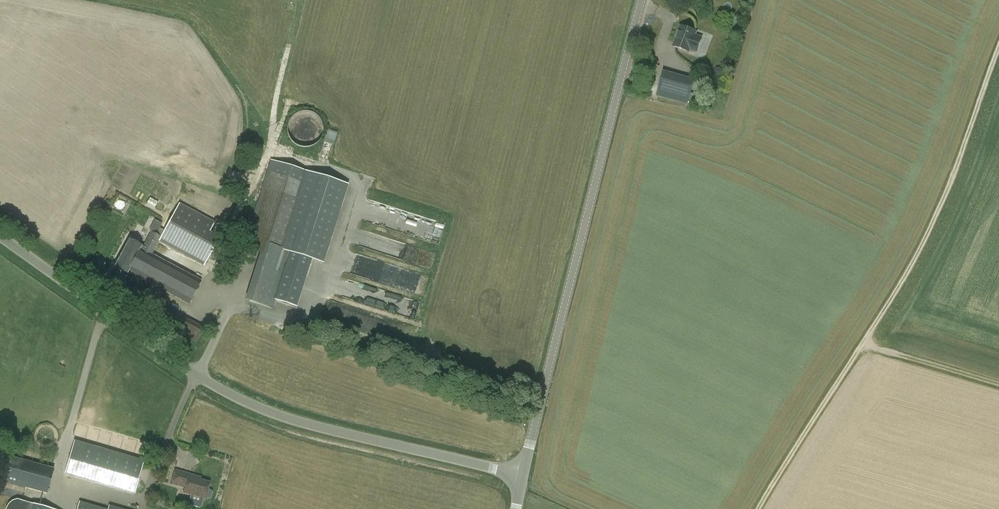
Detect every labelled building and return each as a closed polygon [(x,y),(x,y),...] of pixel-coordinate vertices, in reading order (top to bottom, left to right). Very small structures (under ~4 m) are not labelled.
[(702,37),(695,35),(696,31),(681,26),(673,47),(688,52),(689,51),(697,53),(702,37)] [(695,79),(663,71),(656,96),(688,105),(695,79)] [(299,113),(299,139),(320,139),(320,112),(299,113)] [(328,127),(326,134),(336,137),(337,129),(328,127)] [(275,303),(298,310),(313,260),(323,263),(348,185),(271,161),(244,248),(263,254),(249,302),(273,309),(275,303)] [(142,248),(141,247),(141,246),(129,240),(114,267),(126,274),(127,272),(188,305),(201,281),(153,254),(159,242),(204,266),(220,237),(210,232),(215,223),(179,203),(164,231),(160,228),(156,235),(151,232),(142,248)] [(144,461),(74,441),(64,474),(134,494),(144,461)] [(0,470),(0,487),(5,489),(7,482),(46,494),(53,469),(5,455),(0,470)] [(183,493),(190,495),(188,503),(190,505),(199,508),(201,507),(204,499),(209,482),(188,476),(188,474),(175,471),(172,484),(185,487),(183,493)] [(21,501),(17,500),(12,502),(8,505),(6,508),(51,508),(21,501)] [(79,501),(77,508),(106,508),(79,501)]
